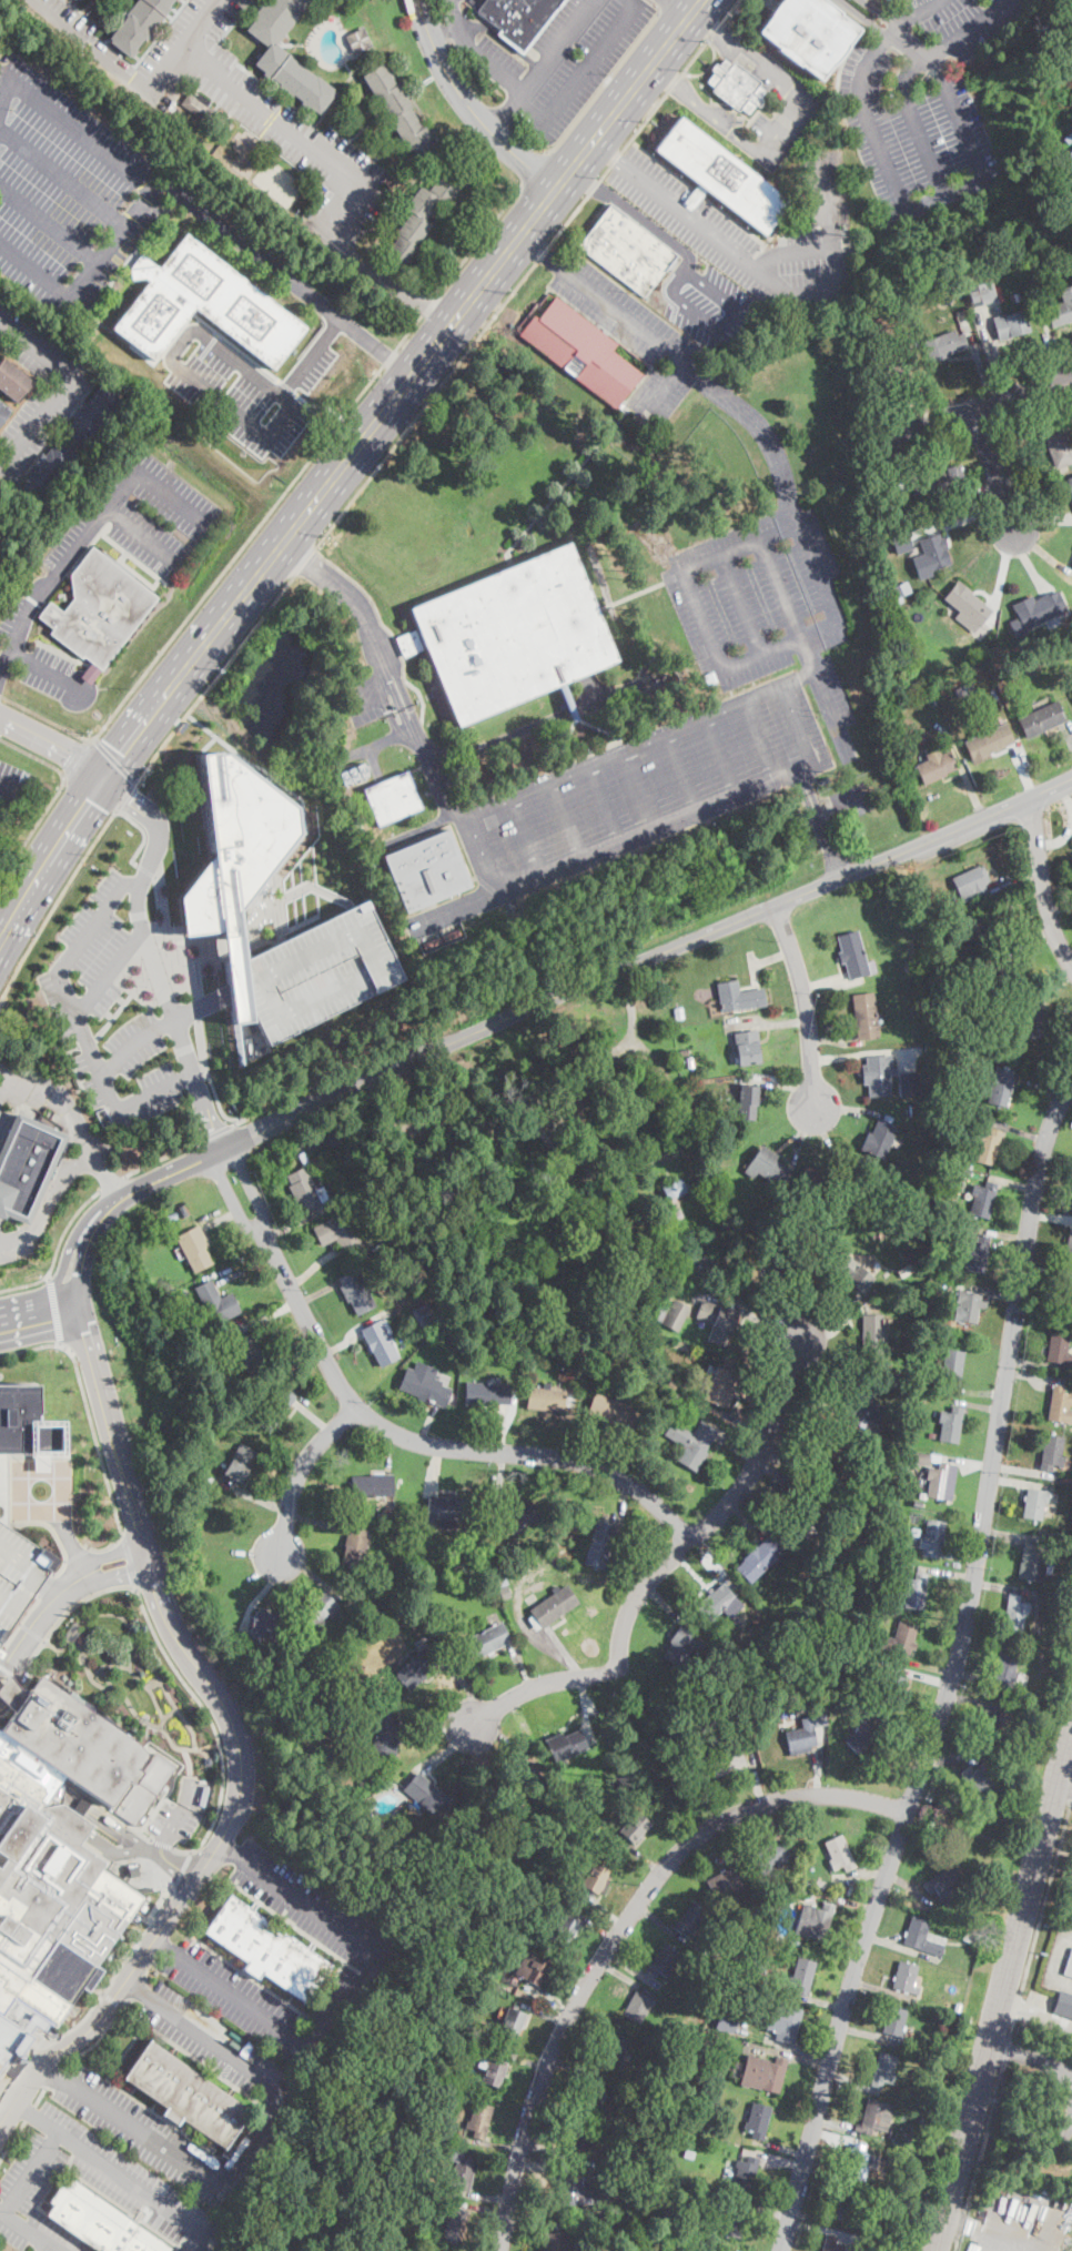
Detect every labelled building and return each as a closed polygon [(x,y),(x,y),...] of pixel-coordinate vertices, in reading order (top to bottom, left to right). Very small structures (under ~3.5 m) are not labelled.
[(123,18),(137,0),(173,0),(168,7),(171,9),(159,24),(156,22),(150,31),(152,32),(146,40),(144,38),(135,49),(138,51),(133,55),(131,54),(129,57),(110,41),(111,40),(125,20),(123,18)] [(264,7),(269,0),(307,0),(306,1),(309,3),(287,31),(276,44),(291,57),(291,58),(315,78),(316,75),(334,89),(333,91),(335,93),(318,114),(310,107),(309,109),(301,103),(302,101),(293,94),(292,95),(279,85),(280,84),(271,78),(270,79),(263,73),(265,72),(254,64),(269,47),(246,30),(254,20),(252,19),(262,4),(264,7)] [(476,11),(484,0),(562,0),(522,52),(498,33),(500,31),(476,11)] [(757,32),(781,0),(824,0),(840,12),(838,16),(858,30),(819,81),(798,64),(797,67),(776,49),(777,48),(757,32)] [(356,52),(353,54),(345,36),(363,28),(372,46),(356,52)] [(725,60),(731,64),(732,62),(760,83),(758,85),(766,90),(748,113),(740,108),(738,111),(712,91),(715,88),(707,81),(715,72),(711,70),(716,64),(719,67),(725,60)] [(390,77),(395,85),(397,83),(412,107),(409,108),(422,128),(424,127),(438,149),(418,162),(405,140),(403,141),(388,119),(391,118),(378,98),(376,99),(362,77),(382,63),(390,77)] [(189,93),(195,99),(200,93),(211,102),(208,105),(233,124),(225,137),(180,104),(189,93)] [(680,117),(790,202),(763,236),(706,191),(692,209),(685,203),(699,185),(654,150),(680,117)] [(1060,163),(1071,150),(1071,174),(1060,163)] [(462,185),(454,194),(446,205),(438,200),(424,220),(431,225),(416,245),(418,246),(403,268),(385,254),(400,234),(396,232),(411,212),(405,208),(408,202),(421,186),(427,191),(443,171),(462,185)] [(644,297),(578,246),(609,204),(676,255),(644,297)] [(185,232),(305,326),(273,369),(193,305),(152,359),(112,326),(149,281),(143,276),(130,279),(129,268),(141,253),(160,266),(185,232)] [(1070,271),(1063,273),(1061,264),(1066,262),(1070,271)] [(962,292),(952,294),(949,281),(959,279),(962,292)] [(969,287),(973,306),(995,301),(990,282),(969,287)] [(1062,287),(1071,285),(1071,321),(1052,326),(1051,326),(1045,306),(1062,302),(1059,292),(1062,291),(1062,287)] [(555,296),(615,342),(616,343),(610,350),(641,374),(616,408),(518,334),(533,315),(538,319),(555,296)] [(959,324),(955,312),(964,309),(968,321),(959,324)] [(1024,311),(1030,331),(1009,336),(1010,339),(999,341),(992,317),(1003,314),(1004,316),(1024,311)] [(953,330),(957,335),(962,333),(968,347),(930,362),(922,342),(953,330)] [(17,403),(0,389),(0,360),(2,357),(33,382),(17,403)] [(9,412),(0,424),(0,405),(9,412)] [(1068,430),(1071,440),(1071,444),(1070,445),(1071,452),(1071,463),(1055,470),(1041,428),(1061,421),(1064,432),(1068,430)] [(659,431),(656,435),(648,430),(650,425),(659,431)] [(65,448),(68,450),(75,455),(38,505),(18,491),(31,474),(28,472),(42,453),(45,455),(51,448),(52,448),(58,442),(65,448)] [(960,464),(964,488),(912,498),(909,476),(928,473),(927,468),(947,464),(947,466),(960,464)] [(892,509),(883,511),(882,498),(891,497),(892,509)] [(913,547),(907,533),(892,538),(897,553),(913,547)] [(928,572),(927,572),(924,566),(928,565),(919,541),(939,533),(950,564),(928,572)] [(567,542),(615,660),(456,726),(424,647),(402,656),(394,637),(416,628),(407,608),(567,542)] [(158,598),(94,680),(91,685),(81,677),(91,663),(84,657),(83,659),(50,634),(53,629),(38,617),(49,603),(62,613),(73,599),(70,575),(92,547),(158,598)] [(981,625),(974,634),(954,617),(960,612),(943,598),(943,597),(957,579),(973,593),(972,594),(992,610),(981,625)] [(904,596),(896,600),(891,590),(900,586),(904,596)] [(1049,594),(1054,605),(1058,615),(1023,630),(1012,605),(1032,595),(1034,600),(1049,594)] [(1023,642),(1018,644),(1014,636),(1021,634),(1023,642)] [(1048,663),(1041,666),(1039,658),(1044,656),(1048,663)] [(1025,672),(1013,672),(1012,662),(1025,662),(1025,672)] [(975,690),(962,696),(959,687),(972,682),(975,690)] [(939,704),(933,707),(929,699),(934,696),(939,704)] [(1045,730),(1027,739),(1018,719),(1052,703),(1056,700),(1066,720),(1045,730)] [(990,755),(973,763),(963,741),(1005,723),(1014,743),(990,753),(990,755)] [(939,748),(941,754),(949,750),(958,769),(945,774),(947,776),(924,786),(916,766),(928,760),(926,755),(939,748)] [(221,929),(195,932),(178,918),(175,897),(209,854),(196,753),(219,750),(292,807),(295,831),(221,929)] [(338,770),(342,785),(369,778),(364,763),(338,770)] [(423,808),(378,826),(364,788),(376,783),(407,770),(423,808)] [(365,832),(356,836),(350,820),(357,817),(365,832)] [(381,855),(447,828),(471,886),(404,912),(381,855)] [(982,866),(985,871),(989,880),(985,882),(987,885),(984,886),(987,891),(963,902),(952,879),(978,867),(979,868),(982,866)] [(374,899),(412,978),(276,1044),(250,987),(240,963),(374,899)] [(992,925),(998,941),(979,948),(973,931),(963,935),(959,923),(988,913),(992,925)] [(858,930),(867,961),(873,960),(877,971),(850,980),(845,962),(841,963),(838,952),(841,951),(837,936),(858,930)] [(1008,960),(1021,987),(1003,996),(995,979),(985,985),(981,973),(1008,960)] [(737,980),(739,991),(762,988),(766,1005),(721,1012),(717,983),(737,980)] [(866,1039),(857,1040),(851,995),(873,992),(879,1037),(866,1039)] [(684,1018),(676,1019),(674,1008),(682,1007),(684,1018)] [(738,1066),(734,1032),(756,1029),(760,1063),(738,1066)] [(888,1066),(889,1069),(896,1069),(897,1074),(889,1076),(890,1096),(869,1097),(868,1084),(863,1084),(862,1066),(867,1064),(866,1057),(891,1054),(892,1066),(888,1066)] [(1013,1071),(1012,1077),(1011,1078),(1014,1079),(1007,1107),(988,1102),(992,1084),(989,1084),(992,1072),(995,1073),(997,1067),(1013,1071)] [(920,1094),(900,1096),(899,1073),(919,1072),(920,1094)] [(755,1119),(737,1118),(739,1086),(758,1087),(755,1119)] [(585,1130),(576,1110),(584,1107),(593,1126),(585,1130)] [(4,1219),(0,1217),(0,1151),(17,1112),(68,1135),(65,1139),(73,1142),(69,1154),(60,1150),(28,1224),(6,1215),(4,1219)] [(892,1118),(890,1124),(898,1128),(883,1160),(860,1149),(868,1132),(871,1133),(878,1118),(882,1120),(884,1114),(892,1118)] [(1002,1133),(1001,1135),(993,1167),(973,1161),(978,1143),(975,1142),(979,1132),(989,1134),(991,1128),(1002,1131),(1002,1133)] [(342,1143),(332,1148),(326,1137),(337,1132),(342,1143)] [(722,1145),(716,1145),(716,1137),(728,1137),(728,1142),(722,1142),(722,1145)] [(777,1185),(756,1172),(752,1178),(744,1171),(761,1144),(777,1155),(773,1160),(788,1169),(777,1185)] [(316,1189),(322,1185),(327,1197),(304,1209),(300,1200),(296,1201),(289,1185),(291,1184),(286,1174),(304,1167),(297,1154),(304,1151),(311,1164),(305,1167),(316,1189)] [(972,1171),(971,1177),(969,1175),(969,1178),(964,1177),(964,1175),(962,1174),(963,1169),(972,1171)] [(684,1217),(677,1220),(661,1187),(681,1178),(687,1192),(675,1198),(684,1217)] [(997,1187),(997,1188),(989,1219),(969,1213),(973,1197),(971,1195),(974,1184),(984,1187),(987,1181),(998,1183),(997,1187)] [(345,1201),(332,1207),(328,1200),(342,1193),(345,1201)] [(189,1214),(183,1218),(178,1209),(183,1204),(189,1214)] [(363,1245),(343,1254),(336,1240),(321,1248),(311,1228),(345,1210),(363,1245)] [(383,1223),(385,1225),(387,1224),(393,1235),(378,1242),(373,1231),(381,1228),(380,1224),(383,1223)] [(958,1223),(958,1232),(960,1232),(959,1243),(957,1243),(957,1246),(952,1246),(952,1242),(949,1242),(950,1229),(952,1229),(952,1223),(958,1223)] [(206,1249),(213,1263),(194,1272),(175,1236),(199,1224),(210,1246),(206,1249)] [(144,1235),(138,1239),(134,1233),(141,1230),(144,1235)] [(990,1238),(983,1272),(965,1269),(968,1258),(963,1258),(967,1240),(971,1240),(972,1234),(990,1238)] [(860,1293),(836,1269),(848,1255),(873,1279),(860,1293)] [(358,1269),(376,1305),(357,1315),(350,1300),(347,1302),(340,1286),(340,1285),(342,1284),(338,1278),(358,1269)] [(1066,1276),(1071,1278),(1071,1314),(1061,1312),(1066,1276)] [(941,1280),(940,1288),(929,1285),(930,1279),(941,1280)] [(221,1298),(232,1292),(242,1312),(215,1325),(195,1288),(211,1280),(221,1298)] [(912,1302),(892,1311),(887,1298),(892,1294),(889,1286),(903,1281),(912,1302)] [(985,1308),(985,1309),(980,1308),(978,1323),(958,1320),(960,1302),(957,1302),(958,1290),(953,1289),(954,1282),(967,1284),(965,1292),(981,1294),(980,1301),(987,1302),(985,1308)] [(195,1302),(183,1308),(176,1296),(189,1290),(195,1302)] [(690,1308),(678,1332),(655,1320),(663,1304),(669,1308),(675,1299),(690,1308)] [(726,1346),(708,1340),(714,1323),(696,1318),(702,1300),(737,1313),(726,1346)] [(409,1310),(419,1328),(435,1319),(425,1301),(409,1310)] [(892,1315),(892,1342),(882,1342),(882,1360),(862,1360),(862,1318),(862,1314),(892,1315)] [(385,1319),(393,1333),(388,1335),(400,1356),(381,1366),(361,1330),(381,1319),(381,1321),(385,1319)] [(244,1334),(231,1341),(225,1331),(239,1324),(244,1334)] [(264,1355),(242,1366),(230,1343),(252,1332),(264,1355)] [(1068,1352),(1071,1353),(1071,1375),(1062,1373),(1063,1363),(1046,1361),(1050,1332),(1070,1334),(1068,1352)] [(926,1344),(923,1352),(917,1351),(919,1342),(926,1344)] [(436,1347),(434,1353),(426,1351),(428,1344),(436,1347)] [(964,1352),(960,1386),(960,1387),(948,1385),(949,1379),(939,1377),(940,1367),(944,1367),(947,1350),(964,1352)] [(438,1369),(434,1379),(442,1381),(439,1386),(451,1391),(445,1407),(398,1390),(406,1367),(413,1370),(416,1361),(438,1369)] [(739,1374),(727,1407),(705,1400),(717,1366),(739,1374)] [(886,1407),(878,1425),(867,1420),(863,1429),(839,1417),(856,1380),(874,1389),(869,1400),(886,1407)] [(509,1404),(488,1403),(488,1406),(465,1405),(466,1382),(510,1384),(509,1404)] [(60,1454),(0,1454),(0,1383),(38,1383),(38,1420),(60,1420),(60,1454)] [(550,1389),(566,1391),(564,1410),(550,1409),(550,1411),(526,1407),(528,1386),(543,1387),(544,1383),(550,1383),(550,1389)] [(1063,1393),(1071,1394),(1071,1405),(1070,1405),(1066,1423),(1065,1423),(1046,1420),(1052,1387),(1053,1384),(1064,1386),(1063,1393)] [(576,1392),(574,1405),(566,1404),(568,1391),(576,1392)] [(631,1429),(588,1413),(595,1393),(639,1409),(631,1429)] [(963,1407),(962,1413),(958,1444),(939,1441),(941,1423),(939,1422),(940,1413),(940,1411),(950,1412),(951,1406),(953,1406),(963,1407)] [(674,1419),(694,1432),(700,1421),(718,1432),(706,1452),(708,1453),(696,1472),(676,1460),(684,1447),(664,1435),(674,1419)] [(1063,1465),(1062,1466),(1050,1465),(1042,1464),(1046,1434),(1063,1437),(1064,1437),(1061,1456),(1064,1456),(1064,1457),(1063,1465)] [(241,1483),(223,1473),(241,1442),(257,1452),(241,1483)] [(930,1455),(929,1465),(928,1465),(911,1463),(913,1452),(930,1454),(930,1455)] [(950,1463),(936,1461),(936,1452),(951,1454),(950,1463)] [(951,1467),(947,1500),(927,1497),(927,1493),(929,1480),(927,1478),(927,1473),(928,1467),(928,1466),(939,1468),(939,1463),(951,1464),(951,1467)] [(913,1480),(910,1481),(907,1481),(903,1477),(903,1473),(904,1471),(908,1470),(911,1470),(913,1472),(914,1476),(913,1480)] [(394,1496),(352,1497),(352,1475),(393,1474),(394,1496)] [(1050,1492),(1048,1503),(1045,1503),(1043,1516),(1042,1521),(1041,1521),(1022,1517),(1025,1497),(1027,1488),(1050,1492)] [(453,1497),(477,1498),(475,1522),(456,1521),(455,1530),(438,1528),(439,1518),(426,1517),(428,1495),(453,1497)] [(822,1507),(802,1538),(780,1524),(791,1507),(796,1511),(805,1496),(822,1507)] [(539,1503),(537,1525),(523,1524),(522,1534),(500,1532),(502,1520),(503,1520),(505,1502),(519,1504),(520,1502),(539,1503)] [(1,1639),(0,1641),(0,1520),(58,1558),(1,1639)] [(605,1569),(583,1563),(595,1520),(617,1525),(605,1569)] [(945,1522),(943,1540),(942,1542),(941,1551),(939,1551),(938,1557),(923,1556),(924,1548),(919,1547),(920,1538),(923,1538),(927,1520),(945,1522)] [(370,1540),(362,1572),(338,1565),(350,1524),(370,1530),(367,1538),(370,1540)] [(560,1540),(560,1541),(553,1538),(556,1524),(564,1526),(560,1540)] [(919,1535),(909,1534),(910,1526),(920,1527),(919,1535)] [(781,1544),(771,1554),(776,1557),(750,1584),(736,1568),(745,1559),(744,1558),(757,1545),(758,1546),(761,1543),(762,1544),(772,1534),(781,1544)] [(1055,1554),(1052,1575),(1044,1573),(1043,1582),(1018,1576),(1022,1551),(1023,1547),(1024,1542),(1036,1544),(1035,1551),(1039,1551),(1055,1554)] [(472,1554),(472,1569),(463,1568),(464,1554),(472,1554)] [(392,1569),(388,1581),(382,1578),(385,1568),(392,1569)] [(508,1584),(498,1588),(493,1576),(503,1572),(508,1584)] [(927,1578),(923,1609),(907,1607),(904,1607),(906,1589),(902,1588),(903,1579),(908,1579),(914,1581),(916,1572),(917,1573),(927,1574),(927,1576),(927,1578)] [(708,1623),(694,1607),(722,1582),(736,1597),(708,1623)] [(496,1593),(488,1596),(485,1587),(493,1584),(496,1593)] [(542,1628),(529,1609),(566,1584),(579,1602),(542,1628)] [(832,1592),(825,1602),(816,1594),(825,1585),(832,1592)] [(507,1595),(502,1597),(498,1588),(504,1586),(507,1595)] [(327,1614),(326,1613),(323,1616),(326,1621),(318,1627),(302,1608),(324,1589),(338,1605),(327,1614)] [(1028,1614),(1028,1615),(1024,1614),(1022,1631),(1003,1628),(1009,1594),(1021,1595),(1020,1602),(1030,1603),(1030,1604),(1028,1614)] [(1063,1601),(1061,1609),(1053,1607),(1055,1598),(1063,1601)] [(287,1616),(283,1639),(250,1634),(254,1609),(287,1616)] [(471,1662),(461,1642),(502,1621),(512,1642),(471,1662)] [(917,1626),(912,1644),(912,1647),(910,1654),(903,1653),(896,1651),(892,1649),(881,1647),(883,1636),(894,1638),(899,1622),(904,1623),(917,1626)] [(700,1636),(680,1667),(663,1656),(671,1643),(669,1642),(681,1624),(700,1636)] [(423,1674),(427,1677),(422,1682),(421,1680),(409,1690),(391,1669),(401,1662),(404,1666),(429,1643),(442,1656),(423,1674)] [(1015,1683),(1015,1684),(1012,1684),(1011,1690),(994,1686),(995,1679),(995,1678),(994,1677),(1000,1651),(1019,1654),(1015,1672),(1018,1673),(1018,1676),(1015,1683)] [(336,1673),(332,1677),(326,1673),(331,1667),(336,1673)] [(904,1689),(899,1706),(881,1700),(886,1684),(876,1680),(879,1669),(881,1669),(906,1677),(908,1678),(904,1686),(904,1689)] [(13,1709),(0,1698),(0,1688),(9,1675),(27,1698),(36,1684),(39,1678),(39,1676),(134,1744),(139,1748),(145,1755),(142,1758),(136,1767),(135,1768),(141,1773),(134,1781),(132,1785),(129,1781),(127,1784),(124,1787),(117,1797),(110,1807),(2,1733),(16,1715),(17,1713),(13,1709)] [(372,1682),(366,1687),(360,1682),(365,1676),(372,1682)] [(699,1695),(694,1703),(681,1694),(687,1685),(699,1695)] [(1003,1718),(1001,1726),(998,1725),(992,1743),(974,1737),(983,1708),(1001,1714),(1004,1715),(1003,1718)] [(818,1709),(819,1714),(826,1713),(828,1724),(815,1727),(818,1745),(810,1746),(811,1750),(790,1755),(786,1732),(802,1728),(801,1718),(813,1716),(812,1710),(818,1709)] [(395,1738),(397,1738),(395,1763),(373,1760),(375,1735),(367,1734),(370,1717),(376,1717),(376,1712),(397,1714),(395,1738)] [(871,1726),(876,1722),(883,1730),(859,1754),(846,1739),(857,1730),(854,1727),(864,1718),(871,1726)] [(182,1737),(179,1738),(175,1737),(174,1735),(176,1730),(182,1729),(183,1734),(182,1737)] [(587,1748),(555,1763),(544,1739),(562,1732),(563,1736),(578,1729),(587,1748)] [(734,1747),(737,1756),(742,1755),(747,1767),(712,1777),(707,1759),(724,1754),(722,1750),(734,1747)] [(3,2027),(0,2024),(0,1754),(44,1785),(47,1794),(40,1806),(63,1803),(93,1824),(80,1843),(107,1860),(103,1868),(143,1896),(53,2027),(20,2005),(3,2027)] [(517,1771),(529,1782),(538,1773),(527,1761),(517,1771)] [(983,1765),(989,1773),(987,1775),(998,1789),(997,1790),(983,1801),(965,1780),(961,1774),(960,1773),(969,1767),(970,1765),(974,1770),(978,1767),(979,1767),(978,1766),(982,1764),(983,1765)] [(451,1797),(436,1816),(424,1807),(417,1816),(407,1808),(414,1798),(403,1790),(417,1771),(451,1797)] [(372,1781),(362,1787),(357,1778),(367,1773),(372,1781)] [(1021,1777),(1017,1793),(1010,1791),(1012,1783),(1009,1783),(1011,1775),(1021,1777)] [(634,1843),(619,1830),(637,1810),(651,1823),(634,1843)] [(842,1834),(857,1867),(846,1871),(843,1865),(838,1868),(838,1869),(833,1871),(829,1861),(832,1859),(825,1843),(842,1834)] [(786,1839),(792,1855),(787,1858),(788,1860),(777,1865),(776,1863),(771,1866),(773,1870),(761,1875),(751,1853),(777,1841),(778,1843),(786,1839)] [(432,1855),(428,1858),(422,1850),(426,1847),(432,1855)] [(596,1894),(580,1884),(595,1861),(610,1870),(596,1894)] [(960,1882),(968,1895),(947,1909),(939,1897),(934,1891),(931,1894),(930,1895),(923,1885),(922,1884),(926,1882),(952,1864),(963,1880),(960,1882)] [(732,1866),(740,1882),(741,1881),(744,1886),(732,1891),(731,1889),(716,1897),(706,1880),(732,1866)] [(992,1875),(982,1882),(975,1874),(987,1866),(992,1875)] [(826,1881),(825,1889),(816,1888),(817,1880),(826,1881)] [(812,1898),(796,1895),(797,1887),(815,1890),(812,1898)] [(332,1966),(305,2003),(262,1974),(257,1980),(242,1969),(246,1962),(204,1932),(231,1894),(332,1966)] [(698,1929),(694,1935),(687,1929),(682,1935),(672,1927),(694,1899),(709,1911),(697,1928),(698,1929)] [(825,1941),(795,1932),(802,1904),(821,1908),(823,1901),(835,1905),(825,1941)] [(567,1946),(550,1935),(566,1914),(581,1925),(567,1946)] [(947,1939),(941,1956),(939,1956),(903,1944),(907,1934),(912,1916),(929,1921),(931,1922),(928,1932),(947,1939)] [(981,1920),(979,1928),(972,1927),(974,1919),(981,1920)] [(760,1930),(755,1936),(751,1932),(757,1927),(760,1930)] [(491,1939),(482,1947),(474,1937),(483,1929),(491,1939)] [(974,1932),(971,1941),(962,1938),(965,1929),(974,1932)] [(748,1942),(738,1954),(728,1946),(728,1945),(738,1934),(748,1942)] [(670,1970),(671,1971),(668,1977),(659,1971),(656,1977),(646,1971),(666,1942),(681,1954),(670,1970)] [(1063,1975),(1071,1948),(1071,1977),(1063,1975)] [(553,1965),(539,1987),(514,1972),(527,1950),(553,1965)] [(768,1958),(765,1974),(751,1970),(756,1956),(768,1958)] [(816,1961),(808,1995),(796,1991),(798,1985),(788,1982),(790,1976),(792,1977),(798,1957),(816,1961)] [(920,1988),(918,1995),(917,1995),(892,1988),(894,1980),(896,1978),(900,1960),(917,1965),(919,1966),(913,1986),(920,1988)] [(751,1980),(749,1987),(742,1986),(744,1978),(751,1980)] [(737,1987),(731,1997),(722,1992),(729,1982),(737,1987)] [(655,2000),(651,2007),(649,2006),(639,2023),(623,2015),(636,1990),(655,2000)] [(1060,1990),(1071,1995),(1071,2018),(1052,2011),(1058,1997),(1059,1992),(1059,1991),(1060,1990)] [(772,2002),(783,2006),(785,2005),(802,2010),(793,2045),(776,2040),(777,2033),(766,2030),(767,2027),(756,2023),(760,2008),(770,2011),(772,2002)] [(516,2038),(498,2030),(509,2006),(527,2013),(516,2038)] [(904,2030),(903,2038),(900,2037),(882,2032),(884,2022),(889,2006),(908,2010),(902,2030),(904,2030)] [(734,2033),(715,2029),(719,2011),(738,2016),(734,2033)] [(959,2018),(955,2036),(954,2036),(942,2032),(945,2016),(959,2018)] [(482,2037),(471,2032),(475,2020),(486,2025),(482,2037)] [(624,2059),(621,2065),(613,2060),(608,2067),(598,2062),(614,2031),(631,2040),(623,2058),(624,2059)] [(251,2111),(224,2149),(181,2119),(176,2126),(162,2114),(166,2108),(123,2078),(150,2039),(251,2111)] [(898,2057),(891,2082),(883,2081),(882,2088),(881,2088),(870,2085),(871,2083),(878,2052),(898,2057)] [(769,2062),(775,2063),(776,2057),(788,2060),(780,2094),(740,2085),(747,2055),(769,2060),(769,2062)] [(481,2056),(488,2058),(489,2057),(509,2063),(504,2077),(504,2076),(499,2088),(481,2081),(485,2069),(476,2066),(481,2056)] [(710,2072),(709,2080),(698,2078),(700,2070),(710,2072)] [(893,2104),(887,2131),(872,2128),(871,2134),(861,2132),(860,2131),(861,2126),(869,2098),(893,2104)] [(493,2107),(485,2140),(473,2137),(475,2130),(465,2128),(467,2120),(469,2121),(475,2101),(493,2107)] [(771,2108),(763,2140),(751,2137),(752,2131),(744,2128),(746,2121),(747,2122),(752,2102),(771,2108)] [(414,2119),(412,2129),(402,2127),(404,2117),(414,2119)] [(930,2118),(928,2131),(919,2130),(922,2117),(930,2118)] [(655,2121),(651,2129),(646,2127),(650,2119),(655,2121)] [(590,2149),(587,2158),(566,2151),(574,2124),(593,2130),(587,2149),(590,2149)] [(878,2161),(876,2169),(869,2167),(866,2181),(846,2176),(854,2142),(866,2146),(864,2152),(874,2154),(873,2160),(878,2161)] [(685,2150),(696,2153),(694,2160),(680,2156),(682,2150),(685,2151),(685,2150)] [(477,2157),(471,2191),(448,2187),(452,2172),(454,2173),(456,2161),(448,2160),(449,2151),(477,2157)] [(760,2158),(751,2192),(732,2188),(737,2167),(735,2167),(737,2160),(747,2162),(748,2156),(760,2158)] [(583,2183),(583,2181),(600,2184),(600,2188),(608,2189),(607,2200),(594,2198),(593,2203),(583,2202),(580,2211),(557,2207),(564,2173),(576,2176),(575,2182),(583,2183)] [(171,2248),(169,2250),(98,2250),(45,2214),(53,2204),(49,2201),(60,2186),(64,2189),(71,2179),(171,2248)] [(907,2184),(906,2194),(893,2192),(896,2183),(907,2184)] [(868,2197),(862,2218),(856,2217),(854,2222),(833,2217),(840,2190),(868,2197)] [(741,2239),(722,2233),(727,2219),(724,2218),(727,2205),(748,2211),(741,2239)] [(467,2210),(462,2244),(443,2241),(446,2221),(444,2221),(445,2213),(455,2214),(456,2209),(467,2210)] [(621,2212),(620,2219),(611,2218),(613,2210),(621,2212)] [(638,2214),(637,2223),(627,2221),(628,2212),(638,2214)] [(570,2244),(569,2250),(543,2250),(547,2229),(568,2232),(567,2240),(565,2240),(564,2243),(570,2244)] [(405,2232),(404,2240),(388,2238),(391,2230),(405,2232)] [(846,2245),(845,2250),(822,2250),(827,2233),(839,2237),(837,2243),(846,2245)]
